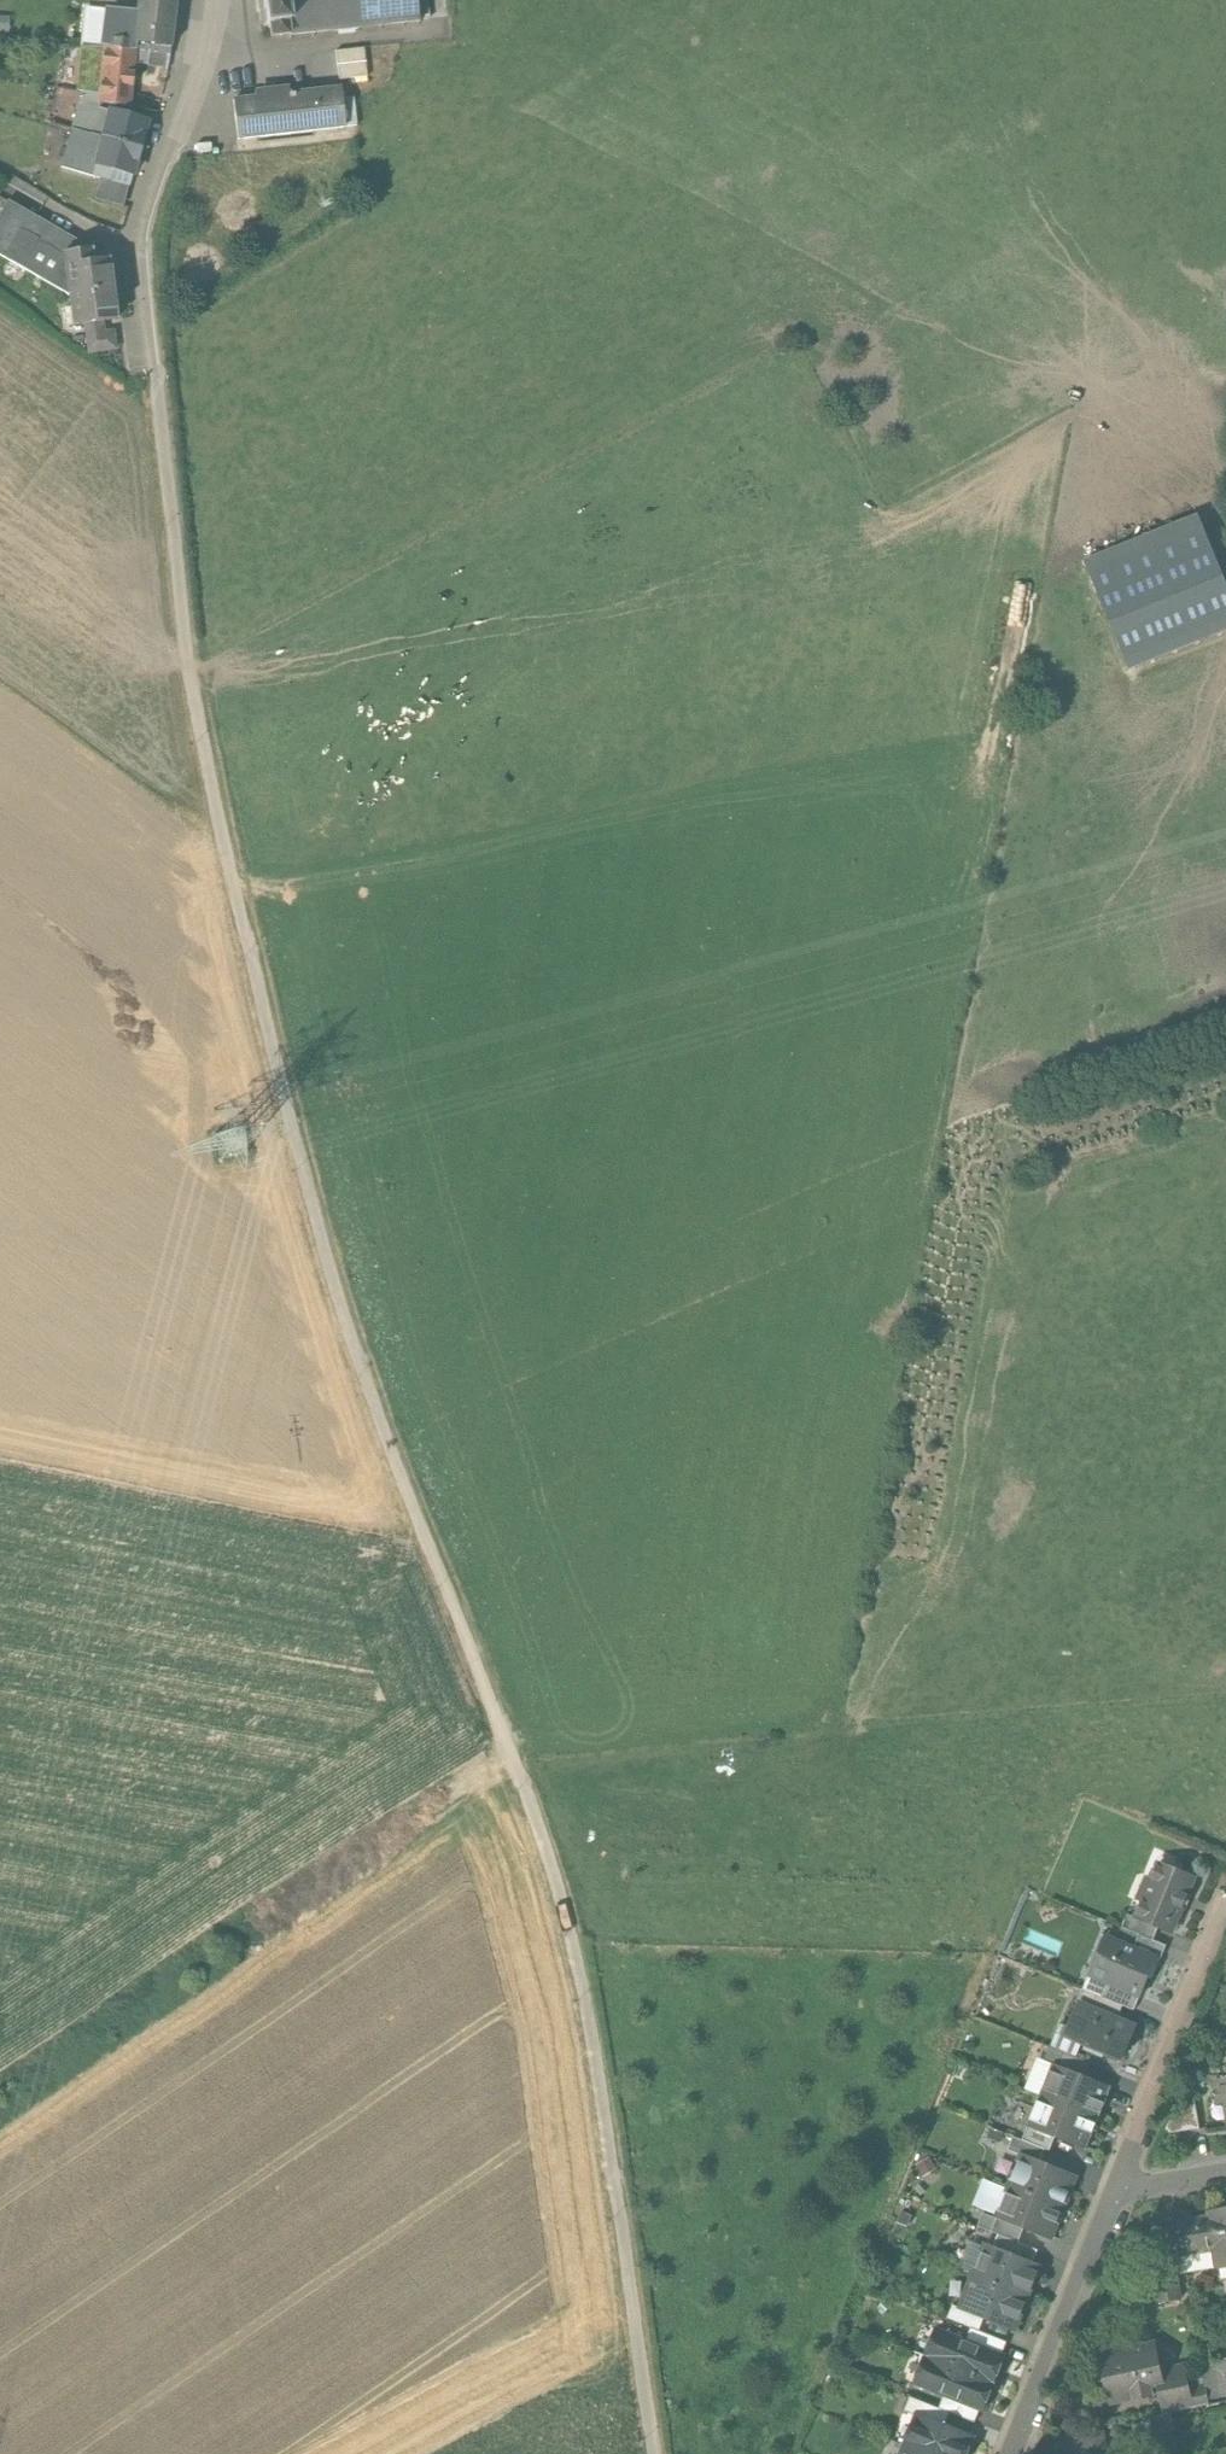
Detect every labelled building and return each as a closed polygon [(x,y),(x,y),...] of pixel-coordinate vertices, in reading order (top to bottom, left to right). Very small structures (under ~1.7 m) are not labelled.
[(109,13),(106,50),(134,53),(169,56),(174,0),(140,0),(138,16),(109,13)] [(269,42),(419,27),(419,25),(429,24),(427,0),(266,0),(269,42)] [(129,109),(133,63),(134,53),(106,50),(83,48),(79,96),(100,98),(99,106),(129,109)] [(334,53),(338,81),(368,78),(365,49),(334,53)] [(167,69),(169,56),(134,53),(133,63),(148,65),(147,66),(167,69)] [(237,142),(343,133),(339,94),(233,103),(237,142)] [(73,133),(90,138),(139,151),(146,124),(80,106),(73,133)] [(139,151),(90,138),(87,149),(99,152),(95,168),(132,178),(139,151)] [(47,225),(6,202),(0,213),(0,259),(22,271),(47,225)] [(68,296),(62,254),(51,249),(61,232),(47,225),(22,271),(68,296)] [(61,232),(51,249),(62,254),(68,296),(69,298),(113,292),(107,262),(93,263),(91,248),(61,232)] [(113,292),(69,298),(73,327),(85,325),(105,323),(116,321),(113,292)] [(106,331),(105,323),(85,325),(88,352),(115,349),(112,331),(106,331)] [(1086,562),(1130,670),(1225,631),(1225,586),(1198,517),(1086,562)] [(1159,1865),(1137,1918),(1160,1928),(1173,1933),(1195,1879),(1159,1865)] [(1137,1918),(1128,1915),(1123,1928),(1140,1935),(1154,1941),(1160,1928),(1137,1918)] [(1134,1949),(1102,1935),(1090,1964),(1094,1966),(1089,1976),(1140,1998),(1148,1979),(1152,1981),(1161,1960),(1134,1949)] [(1154,1941),(1140,1935),(1134,1949),(1161,1960),(1167,1946),(1154,1941)] [(1140,1998),(1109,1985),(1103,1998),(1123,2006),(1134,2011),(1140,1998)] [(1103,1998),(1083,1990),(1078,2003),(1080,2004),(1118,2020),(1123,2006),(1103,1998)] [(1118,2020),(1080,2004),(1066,2038),(1121,2061),(1135,2027),(1118,2020)] [(1090,2064),(1049,2048),(1044,2061),(1053,2065),(1084,2077),(1090,2064)] [(1084,2077),(1053,2065),(1041,2096),(1099,2119),(1111,2088),(1084,2077)] [(1224,2078),(1224,2080),(1216,2081),(1219,2105),(1225,2104),(1225,2078),(1224,2078)] [(1192,2084),(1184,2086),(1166,2131),(1173,2134),(1200,2129),(1192,2084)] [(1099,2119),(1041,2096),(1028,2127),(1055,2138),(1086,2151),(1099,2119)] [(1055,2138),(1028,2127),(1023,2141),(1045,2150),(1050,2152),(1055,2138)] [(1023,2141),(1014,2137),(1009,2151),(1022,2156),(1040,2163),(1045,2150),(1023,2141)] [(1040,2163),(1022,2156),(1009,2188),(1063,2209),(1076,2178),(1040,2163)] [(1063,2209),(1009,2188),(997,2219),(1024,2230),(1051,2240),(1063,2209)] [(1210,2213),(1211,2217),(1217,2251),(1219,2262),(1225,2261),(1225,2210),(1210,2213)] [(997,2219),(984,2214),(978,2227),(998,2235),(1018,2243),(1019,2243),(1024,2230),(997,2219)] [(1211,2217),(1178,2223),(1184,2257),(1217,2251),(1211,2217)] [(1178,2223),(1145,2228),(1158,2305),(1181,2301),(1173,2259),(1184,2257),(1178,2223)] [(1038,2251),(1019,2243),(1018,2243),(998,2235),(993,2248),(1033,2264),(1038,2251)] [(993,2248),(986,2246),(974,2277),(1028,2299),(1040,2267),(1033,2264),(993,2248)] [(1028,2299),(974,2277),(961,2309),(985,2318),(1015,2330),(1028,2299)] [(961,2309),(954,2306),(949,2319),(971,2328),(979,2331),(985,2318),(961,2309)] [(979,2331),(971,2328),(966,2342),(1002,2356),(1007,2342),(979,2331)] [(966,2342),(937,2330),(926,2357),(993,2384),(1004,2357),(1002,2356),(966,2342)] [(1153,2347),(1125,2353),(1126,2360),(1103,2365),(1098,2372),(1100,2382),(1108,2387),(1109,2387),(1113,2403),(1134,2398),(1135,2400),(1153,2396),(1152,2394),(1160,2392),(1188,2387),(1184,2367),(1158,2373),(1153,2347)] [(993,2384),(926,2357),(916,2384),(945,2396),(980,2410),(983,2411),(993,2384)] [(1188,2387),(1160,2392),(1165,2414),(1209,2405),(1206,2388),(1189,2391),(1188,2387)] [(980,2410),(945,2396),(939,2409),(950,2413),(975,2423),(980,2410)] [(939,2409),(910,2397),(904,2412),(918,2417),(918,2416),(945,2427),(950,2413),(939,2409)] [(918,2416),(918,2417),(906,2447),(906,2448),(922,2453),(966,2453),(972,2438),(945,2427),(918,2416)]
